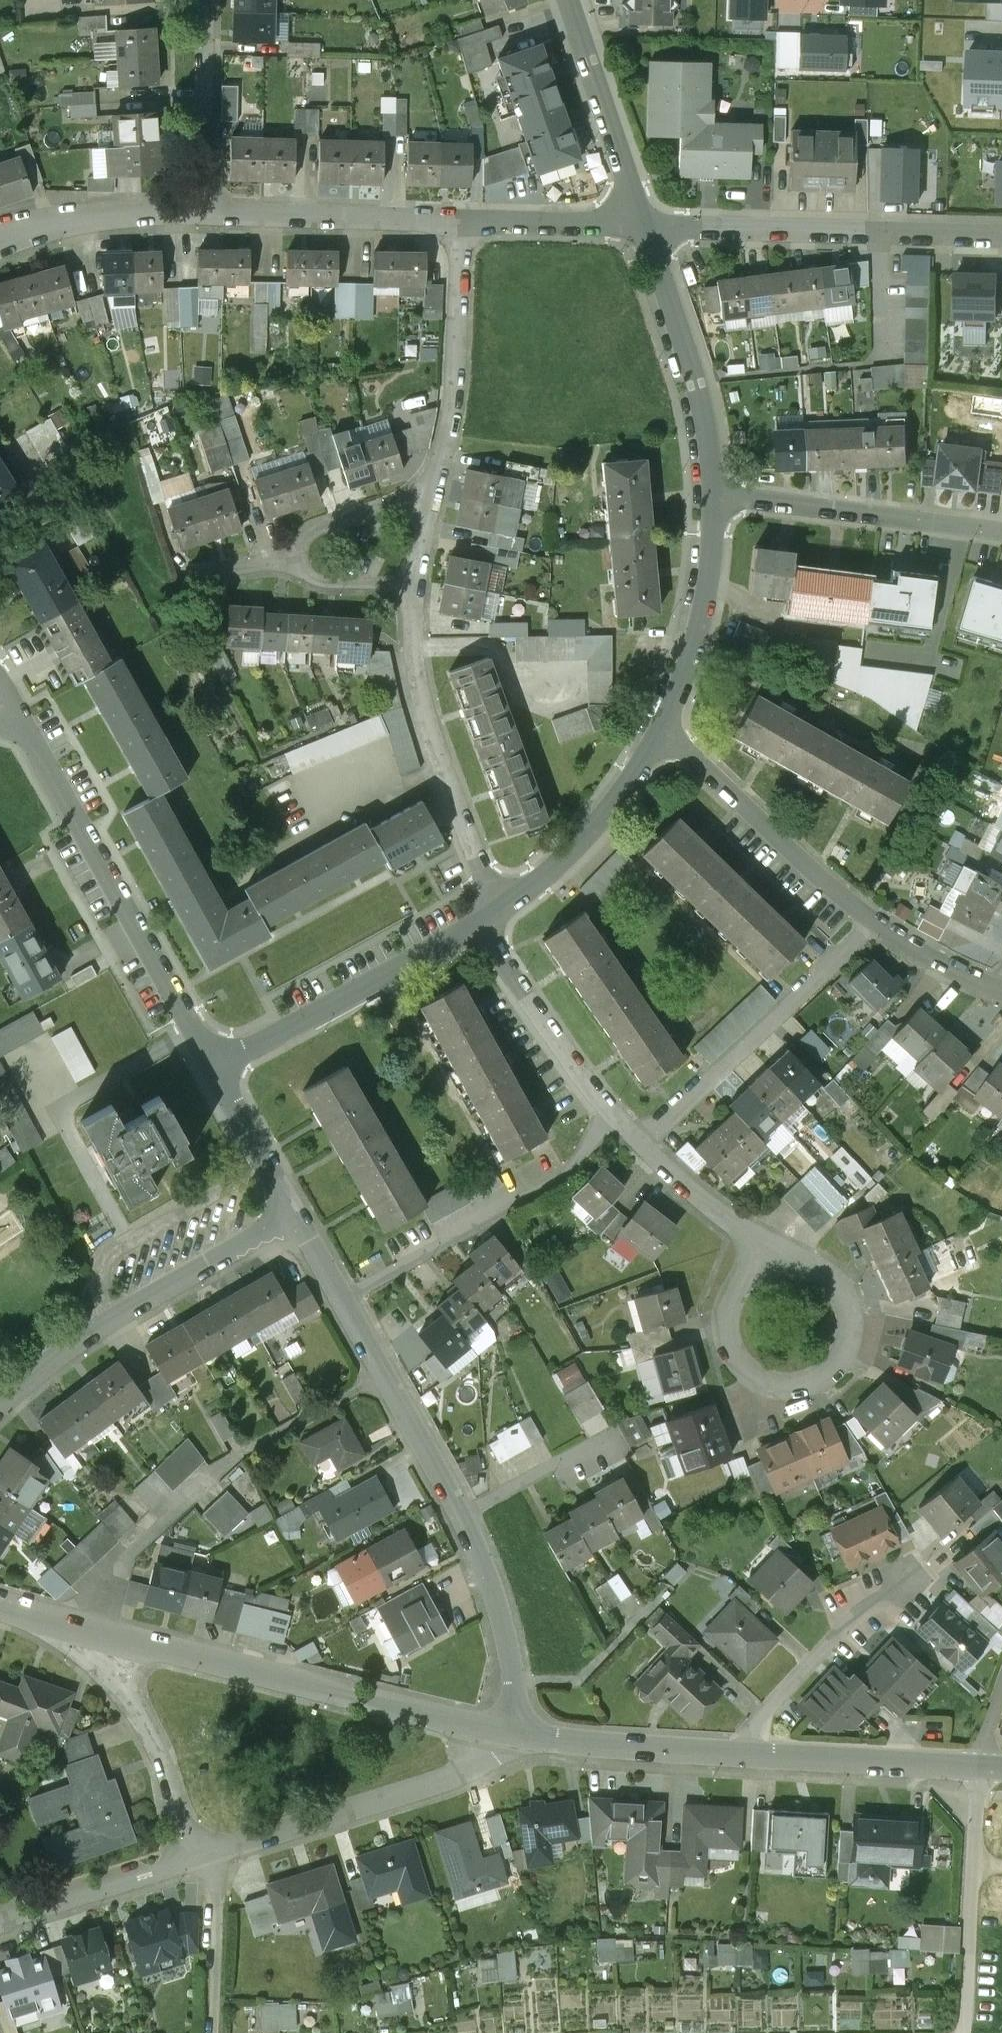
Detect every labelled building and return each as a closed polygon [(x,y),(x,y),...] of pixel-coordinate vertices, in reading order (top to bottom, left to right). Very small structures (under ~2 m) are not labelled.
[(234,11),(272,12),(272,0),(235,0),(234,11)] [(524,0),(481,0),(487,16),(525,2),(524,0)] [(622,5),(629,11),(628,25),(671,25),(672,12),(679,6),(673,0),(626,0),(622,5)] [(730,18),(764,19),(765,0),(730,0),(730,18)] [(987,1),(987,21),(1001,21),(1001,1),(987,1)] [(850,5),(849,16),(876,17),(876,6),(850,5)] [(271,42),(272,12),(234,11),(234,41),(271,42)] [(106,15),(78,18),(79,33),(108,31),(106,15)] [(457,25),(461,38),(481,31),(477,18),(457,25)] [(457,39),(467,74),(493,65),(488,53),(505,47),(497,25),(481,31),(461,38),(457,39)] [(117,30),(119,58),(156,56),(154,27),(117,30)] [(799,34),(777,33),(776,67),(799,69),(799,34)] [(845,38),(800,36),(799,69),(851,71),(852,54),(845,54),(845,38)] [(318,42),(288,42),(288,56),(318,57),(318,42)] [(539,45),(497,59),(526,144),(534,168),(535,171),(577,157),(539,45)] [(968,52),(967,99),(968,106),(1001,107),(1001,53),(968,52)] [(158,84),(156,56),(119,58),(121,86),(158,84)] [(709,63),(650,61),(648,137),(680,137),(679,175),(749,177),(749,153),(760,153),(761,126),(712,124),(713,102),(708,102),(709,63)] [(237,85),(221,85),(220,121),(237,122),(237,85)] [(71,106),(95,104),(95,92),(60,95),(60,107),(71,106)] [(71,118),(96,116),(95,104),(71,106),(71,118)] [(471,146),(470,160),(482,161),(482,159),(482,125),(476,105),(464,108),(470,129),(469,146),(471,146)] [(306,110),(294,110),(294,128),(306,128),(306,110)] [(318,110),(306,110),(306,128),(317,128),(318,110)] [(115,115),(117,146),(162,144),(160,112),(115,115)] [(394,112),(383,112),(382,134),(394,133),(394,112)] [(406,112),(394,112),(394,133),(406,134),(406,112)] [(774,116),(773,142),(785,143),(786,117),(774,116)] [(855,132),(855,145),(867,146),(867,120),(855,119),(854,132),(855,132)] [(854,132),(791,131),(790,191),(854,193),(855,145),(855,132),(854,132)] [(261,180),(262,139),(229,138),(228,179),(261,180)] [(262,139),(261,180),(293,181),(294,140),(262,139)] [(349,182),(350,143),(318,142),(317,181),(349,182)] [(350,143),(349,182),(381,183),(382,144),(350,143)] [(164,174),(162,144),(117,146),(107,147),(109,178),(164,174)] [(438,185),(438,145),(406,144),(405,184),(438,185)] [(482,186),(534,168),(526,144),(482,159),(482,161),(482,186)] [(15,149),(18,159),(20,158),(25,176),(39,171),(30,145),(15,149)] [(438,145),(438,185),(469,186),(470,160),(471,146),(469,146),(438,145)] [(920,149),(882,148),(880,201),(919,202),(920,149)] [(32,195),(25,176),(20,158),(18,159),(19,163),(0,170),(0,206),(32,195)] [(115,179),(89,178),(88,191),(114,192),(115,179)] [(132,254),(134,291),(162,289),(160,252),(132,254)] [(223,282),(223,252),(199,252),(198,282),(223,282)] [(223,252),(223,282),(248,283),(248,252),(223,252)] [(311,283),(311,253),(287,252),(287,283),(311,283)] [(311,253),(311,283),(336,284),(336,253),(311,253)] [(399,285),(400,254),(375,253),(374,281),(374,284),(399,285)] [(134,291),(132,254),(105,255),(106,292),(134,291)] [(400,254),(399,285),(399,295),(422,295),(422,284),(425,284),(425,254),(400,254)] [(931,255),(903,255),(902,271),(908,271),(906,364),(928,365),(931,255)] [(866,264),(847,266),(849,281),(854,281),(855,287),(868,286),(866,264)] [(847,266),(820,269),(823,300),(824,306),(851,302),(849,281),(847,266)] [(37,275),(47,311),(74,304),(65,267),(37,275)] [(820,269),(794,272),(798,304),(823,300),(820,269)] [(794,272),(770,275),(774,306),(798,304),(794,272)] [(997,275),(955,274),(954,318),(964,318),(964,328),(987,329),(987,319),(996,319),(996,318),(997,282),(997,275)] [(47,311),(37,275),(10,282),(19,318),(47,311)] [(770,275),(745,278),(748,309),(774,306),(770,275)] [(717,286),(704,288),(707,311),(720,309),(721,318),(749,315),(748,309),(745,278),(716,282),(717,286)] [(267,280),(253,280),(253,302),(267,303),(267,280)] [(278,280),(267,280),(267,303),(278,303),(278,280)] [(355,280),(341,280),(340,304),(355,305),(355,280)] [(374,281),(355,280),(355,305),(355,314),(373,314),(374,284),(374,281)] [(10,282),(0,284),(0,319),(2,326),(20,321),(19,318),(10,282)] [(422,284),(422,295),(421,318),(442,319),(442,285),(425,284),(422,284)] [(191,286),(178,287),(180,326),(180,338),(193,338),(191,286)] [(178,287),(166,287),(168,327),(180,326),(178,287)] [(101,295),(89,299),(97,326),(109,323),(101,295)] [(89,299),(76,302),(84,329),(97,326),(89,299)] [(0,328),(0,337),(13,360),(24,354),(7,325),(0,328)] [(826,357),(824,346),(808,349),(810,359),(826,357)] [(774,353),(758,355),(760,370),(780,368),(778,357),(774,357),(774,353)] [(781,359),(782,369),(797,367),(796,357),(781,359)] [(727,374),(744,373),(744,364),(727,366),(727,374)] [(906,364),(870,368),(871,378),(860,379),(861,392),(908,386),(906,364)] [(807,374),(808,387),(822,386),(821,373),(807,374)] [(835,373),(825,374),(826,390),(836,389),(835,373)] [(728,393),(731,403),(739,401),(736,391),(728,393)] [(978,397),(976,411),(1001,415),(1001,401),(978,397)] [(414,427),(391,435),(399,458),(426,449),(431,431),(436,407),(410,415),(414,427)] [(47,419),(26,431),(56,485),(77,473),(47,419)] [(218,420),(196,427),(211,472),(249,460),(241,436),(225,441),(218,420)] [(308,452),(304,454),(311,477),(327,472),(320,452),(335,449),(331,426),(301,431),(308,452)] [(878,427),(878,433),(880,465),(908,464),(906,426),(878,427)] [(802,431),(774,432),(776,469),(804,468),(803,436),(802,431)] [(878,433),(853,434),(855,466),(880,465),(878,433)] [(853,434),(828,435),(829,467),(855,466),(853,434)] [(391,435),(364,444),(375,479),(403,470),(399,458),(391,435)] [(828,435),(803,436),(804,468),(829,467),(828,435)] [(364,444),(337,452),(349,488),(375,479),(364,444)] [(971,448),(942,445),(940,463),(937,485),(960,487),(977,490),(980,462),(971,448)] [(293,470),(281,474),(293,508),(319,500),(311,477),(304,454),(289,458),(293,470)] [(615,539),(651,536),(644,460),(608,462),(610,480),(604,480),(608,522),(613,523),(615,539)] [(505,461),(502,477),(522,481),(525,482),(528,465),(505,461)] [(940,463),(924,461),(922,486),(937,486),(937,485),(940,463)] [(980,462),(977,490),(977,491),(1001,495),(1001,464),(980,462)] [(18,491),(0,463),(0,502),(18,491)] [(141,468),(152,505),(166,501),(153,465),(141,468)] [(468,470),(462,497),(516,508),(522,481),(502,477),(468,470)] [(281,474),(255,482),(266,517),(293,508),(281,474)] [(240,529),(228,491),(198,501),(210,538),(240,529)] [(462,497),(457,525),(490,532),(493,532),(493,531),(514,535),(519,509),(516,508),(462,497)] [(210,538),(198,501),(168,510),(180,548),(210,538)] [(472,544),(469,559),(507,566),(516,568),(522,536),(514,535),(493,531),(493,532),(490,532),(487,547),(472,544)] [(621,615),(657,611),(651,536),(615,539),(616,556),(611,556),(615,598),(619,597),(621,615)] [(44,543),(7,563),(40,623),(77,603),(44,543)] [(794,553),(754,548),(749,592),(788,597),(792,568),(794,553)] [(450,555),(445,584),(498,594),(501,594),(507,566),(469,559),(450,555)] [(870,578),(792,568),(788,597),(786,612),(865,623),(870,578)] [(890,581),(870,578),(865,623),(929,631),(936,576),(891,570),(890,581)] [(973,576),(958,630),(1001,642),(1001,584),(973,576)] [(445,584),(439,612),(493,622),(498,594),(445,584)] [(77,603),(40,623),(75,683),(83,679),(111,663),(77,603)] [(260,647),(262,614),(262,609),(228,606),(226,645),(260,647)] [(285,648),(287,615),(262,614),(260,647),(285,648)] [(311,650),(313,617),(287,615),(285,648),(311,650)] [(336,652),(339,619),(313,617),(311,650),(336,652)] [(369,651),(371,621),(339,619),(336,652),(336,660),(369,662),(369,651)] [(547,620),(548,636),(584,635),(584,619),(547,620)] [(524,623),(489,624),(490,637),(515,636),(515,661),(587,660),(588,706),(551,719),(560,745),(614,723),(612,635),(584,635),(548,636),(524,636),(524,623)] [(204,647),(224,682),(235,675),(219,644),(204,643),(204,647)] [(861,648),(837,646),(832,682),(855,692),(859,667),(861,648)] [(369,651),(369,662),(368,672),(378,714),(284,753),(293,774),(388,734),(401,776),(421,770),(400,705),(388,652),(369,651)] [(487,658),(449,672),(480,759),(518,745),(487,658)] [(111,663),(83,679),(117,739),(153,719),(120,659),(111,663)] [(859,667),(855,692),(870,698),(915,731),(931,676),(859,667)] [(732,737),(809,781),(833,739),(756,696),(732,737)] [(153,719),(117,739),(150,798),(160,793),(186,779),(153,719)] [(809,781),(886,825),(910,782),(833,739),(809,781)] [(518,745),(480,759),(508,834),(546,820),(518,745)] [(1000,784),(994,798),(1001,802),(1001,785),(1000,784)] [(150,798),(123,813),(157,873),(194,853),(160,793),(150,798)] [(368,830),(385,860),(389,868),(443,839),(421,801),(368,830)] [(645,855),(686,895),(721,859),(679,819),(645,855)] [(365,823),(305,856),(325,893),(385,860),(368,830),(365,823)] [(993,854),(1001,858),(1001,837),(993,854)] [(960,850),(981,860),(987,849),(966,838),(960,850)] [(954,861),(974,871),(975,872),(981,860),(960,850),(954,861)] [(194,853),(157,873),(188,931),(225,911),(194,853)] [(245,889),(249,898),(265,926),(325,893),(305,856),(245,889)] [(686,895),(728,936),(762,900),(721,859),(686,895)] [(29,924),(0,870),(0,940),(29,924)] [(1001,887),(1001,885),(975,872),(974,871),(962,894),(991,909),(1001,887)] [(979,932),(991,909),(962,894),(951,888),(940,910),(950,915),(950,917),(951,917),(979,932)] [(225,911),(188,931),(209,968),(270,935),(265,926),(249,898),(225,911)] [(728,936),(770,976),(804,941),(762,900),(728,936)] [(929,904),(922,919),(923,919),(917,929),(938,941),(951,917),(950,917),(950,915),(940,910),(929,904)] [(542,940),(592,1012),(632,984),(582,912),(542,940)] [(59,978),(29,924),(0,940),(0,956),(23,997),(59,978)] [(871,960),(848,982),(858,992),(874,1010),(903,984),(894,975),(890,980),(871,960)] [(76,987),(96,976),(91,966),(71,977),(76,987)] [(843,975),(832,985),(847,1001),(858,992),(848,982),(843,975)] [(419,1007),(447,1058),(489,1034),(461,983),(419,1007)] [(592,1012),(642,1084),(681,1057),(632,984),(592,1012)] [(761,985),(694,1047),(708,1063),(774,1000),(761,985)] [(892,1038),(918,1061),(945,1031),(918,1007),(898,1030),(891,1037),(892,1038)] [(32,1011),(0,1029),(0,1057),(45,1032),(32,1011)] [(898,1030),(886,1020),(865,1045),(876,1055),(892,1038),(891,1037),(898,1030)] [(70,1027),(51,1037),(76,1082),(94,1072),(70,1027)] [(929,1081),(941,1092),(948,1084),(973,1056),(945,1031),(918,1061),(913,1067),(915,1068),(917,1065),(932,1078),(929,1081)] [(447,1058),(475,1109),(517,1085),(489,1034),(447,1058)] [(766,1049),(776,1057),(785,1047),(775,1038),(766,1049)] [(787,1050),(769,1068),(800,1102),(819,1084),(787,1050)] [(23,1153),(43,1142),(0,1062),(0,1111),(23,1153)] [(1000,1062),(991,1074),(976,1095),(1001,1113),(1001,1064),(1000,1062)] [(980,1066),(964,1085),(976,1095),(991,1074),(980,1066)] [(326,1131),(368,1107),(345,1068),(304,1092),(326,1131)] [(769,1068),(749,1087),(781,1121),(801,1103),(800,1102),(769,1068)] [(832,1080),(823,1089),(840,1107),(850,1098),(832,1080)] [(933,1125),(959,1093),(948,1084),(941,1092),(920,1114),(933,1125)] [(475,1109),(503,1160),(546,1136),(517,1085),(475,1109)] [(728,1106),(734,1112),(761,1140),(781,1121),(749,1087),(728,1106)] [(112,1105),(81,1121),(125,1204),(156,1188),(145,1166),(167,1154),(171,1161),(189,1151),(182,1138),(184,1136),(169,1107),(165,1109),(158,1095),(141,1105),(146,1114),(123,1126),(112,1105)] [(354,1178),(396,1153),(368,1107),(326,1131),(354,1178)] [(715,1130),(716,1130),(744,1161),(763,1143),(761,1140),(734,1112),(715,1130)] [(716,1130),(695,1149),(706,1161),(726,1183),(746,1164),(744,1161),(716,1130)] [(706,1161),(695,1149),(690,1144),(678,1156),(695,1172),(706,1161)] [(841,1147),(829,1157),(860,1189),(871,1179),(841,1147)] [(899,1159),(889,1148),(879,1157),(889,1168),(899,1159)] [(396,1153),(354,1178),(384,1229),(420,1208),(426,1205),(423,1200),(396,1153)] [(601,1164),(571,1196),(593,1217),(594,1218),(610,1202),(624,1187),(601,1164)] [(423,1200),(426,1205),(420,1208),(429,1225),(472,1202),(472,1201),(461,1182),(460,1181),(423,1200)] [(783,1196),(817,1231),(833,1216),(799,1181),(783,1196)] [(833,1216),(844,1204),(825,1184),(813,1195),(833,1216)] [(594,1218),(593,1217),(586,1225),(599,1237),(603,1232),(620,1212),(610,1202),(594,1218)] [(622,1234),(654,1257),(675,1227),(642,1203),(630,1220),(620,1233),(622,1234)] [(846,1244),(847,1243),(865,1236),(861,1229),(878,1221),(872,1207),(843,1219),(837,1225),(846,1244)] [(878,1221),(861,1229),(865,1236),(880,1270),(912,1255),(917,1252),(899,1211),(878,1221)] [(630,1220),(620,1212),(603,1232),(616,1242),(622,1234),(620,1233),(630,1220)] [(967,1229),(944,1240),(957,1269),(980,1259),(967,1229)] [(468,1254),(475,1262),(495,1287),(518,1268),(519,1267),(509,1254),(493,1234),(468,1254)] [(519,1267),(518,1268),(528,1280),(538,1272),(522,1243),(509,1254),(519,1267)] [(912,1255),(880,1270),(894,1302),(927,1288),(912,1255)] [(453,1280),(459,1287),(479,1313),(501,1295),(495,1287),(475,1262),(471,1265),(453,1280)] [(273,1275),(235,1296),(254,1328),(264,1323),(262,1319),(275,1312),(277,1315),(290,1309),(291,1308),(284,1294),(273,1275)] [(318,1309),(304,1284),(304,1283),(284,1294),(291,1308),(290,1309),(296,1321),(318,1309)] [(674,1286),(635,1298),(635,1300),(639,1299),(647,1329),(643,1330),(643,1332),(668,1325),(683,1320),(674,1286)] [(455,1291),(437,1306),(443,1314),(463,1338),(485,1320),(479,1313),(459,1287),(455,1291)] [(235,1296),(210,1311),(226,1340),(242,1332),(243,1335),(254,1329),(235,1296)] [(940,1298),(935,1325),(959,1330),(964,1303),(940,1298)] [(210,1311),(183,1326),(200,1355),(215,1347),(217,1350),(228,1344),(226,1340),(210,1311)] [(463,1338),(443,1314),(438,1318),(419,1333),(434,1354),(445,1366),(446,1365),(469,1346),(463,1338)] [(932,1324),(928,1339),(952,1347),(960,1351),(966,1331),(959,1330),(935,1325),(932,1324)] [(627,1334),(634,1362),(654,1358),(653,1354),(674,1349),(668,1325),(643,1332),(643,1330),(627,1334)] [(183,1326),(146,1347),(160,1372),(165,1380),(167,1379),(165,1376),(181,1367),(183,1370),(202,1359),(200,1355),(183,1326)] [(914,1373),(939,1382),(952,1347),(928,1339),(909,1332),(898,1364),(915,1371),(914,1373)] [(654,1358),(663,1393),(701,1383),(690,1345),(674,1349),(653,1354),(654,1358)] [(446,1365),(445,1366),(434,1354),(424,1362),(440,1383),(452,1373),(446,1365)] [(94,1378),(85,1384),(86,1386),(108,1416),(111,1419),(124,1409),(121,1405),(139,1392),(142,1396),(143,1396),(137,1387),(119,1362),(94,1379),(94,1378)] [(571,1365),(555,1372),(563,1391),(579,1383),(571,1365)] [(143,1396),(142,1396),(153,1412),(174,1396),(165,1380),(160,1372),(137,1387),(143,1396)] [(308,1397),(294,1373),(284,1379),(297,1403),(308,1397)] [(564,1396),(577,1421),(598,1408),(584,1384),(564,1396)] [(852,1414),(884,1446),(886,1444),(884,1441),(893,1432),(895,1435),(914,1417),(915,1416),(901,1403),(883,1384),(852,1414)] [(86,1386),(64,1402),(86,1431),(88,1436),(98,1428),(95,1424),(108,1416),(86,1386)] [(915,1416),(914,1417),(918,1422),(941,1399),(916,1387),(901,1403),(915,1416)] [(71,1443),(86,1431),(64,1402),(38,1421),(55,1445),(62,1455),(64,1454),(74,1447),(71,1443)] [(711,1405),(666,1420),(676,1446),(721,1431),(711,1405)] [(222,1412),(209,1419),(221,1441),(234,1434),(222,1412)] [(639,1415),(616,1422),(629,1446),(650,1436),(639,1415)] [(499,1439),(488,1444),(498,1464),(543,1439),(530,1416),(496,1434),(499,1439)] [(844,1423),(856,1439),(865,1432),(854,1416),(844,1423)] [(343,1418),(300,1441),(310,1460),(327,1451),(337,1470),(364,1455),(343,1418)] [(828,1420),(793,1435),(811,1475),(845,1460),(831,1427),(828,1420)] [(831,1427),(845,1460),(864,1452),(856,1439),(844,1423),(844,1422),(831,1427)] [(721,1431),(676,1446),(685,1473),(730,1456),(721,1431)] [(793,1435),(758,1450),(762,1459),(776,1490),(811,1475),(793,1435)] [(204,1460),(188,1439),(134,1491),(151,1511),(204,1460)] [(31,1467),(44,1476),(47,1478),(58,1469),(62,1473),(72,1465),(64,1454),(62,1455),(55,1445),(32,1462),(33,1463),(31,1467)] [(0,1461),(0,1485),(26,1503),(44,1476),(31,1467),(33,1463),(32,1462),(9,1447),(0,1461)] [(762,1459),(747,1466),(761,1497),(776,1490),(762,1459)] [(480,1463),(468,1464),(469,1478),(482,1476),(480,1463)] [(394,1509),(378,1478),(352,1491),(318,1509),(318,1510),(334,1540),(394,1509)] [(594,1493),(597,1498),(612,1526),(634,1514),(636,1518),(641,1515),(639,1511),(640,1510),(632,1495),(622,1478),(594,1493)] [(318,1509),(352,1491),(347,1480),(296,1507),(282,1515),(274,1519),(285,1540),(300,1538),(299,1527),(302,1521),(308,1515),(318,1510),(318,1509)] [(919,1507),(942,1535),(968,1512),(979,1503),(978,1502),(968,1491),(964,1495),(951,1480),(919,1507)] [(9,1529),(26,1503),(0,1485),(0,1524),(9,1529)] [(639,1511),(641,1515),(644,1521),(656,1515),(643,1490),(632,1495),(640,1510),(639,1511)] [(968,1512),(976,1522),(1001,1501),(993,1490),(978,1502),(979,1503),(968,1512)] [(227,1491),(203,1514),(225,1537),(249,1514),(227,1491)] [(296,1507),(290,1497),(276,1504),(282,1515),(296,1507)] [(569,1513),(572,1518),(588,1549),(616,1534),(612,1526),(597,1498),(569,1513)] [(980,1543),(986,1538),(1001,1525),(1001,1500),(1001,1501),(976,1522),(968,1529),(980,1543)] [(265,1503),(250,1512),(258,1528),(274,1519),(265,1503)] [(52,1568),(71,1586),(133,1527),(115,1508),(52,1568)] [(880,1508),(835,1529),(852,1565),(897,1544),(880,1508)] [(572,1518),(543,1534),(562,1568),(590,1552),(588,1549),(572,1518)] [(0,1524),(0,1542),(9,1529),(0,1524)] [(345,1579),(338,1582),(349,1603),(384,1584),(385,1585),(424,1565),(405,1530),(337,1565),(345,1579)] [(777,1552),(778,1551),(795,1568),(804,1559),(777,1534),(768,1544),(777,1552)] [(956,1562),(981,1592),(1001,1575),(1001,1556),(986,1538),(980,1543),(956,1562)] [(145,1602),(180,1611),(190,1572),(195,1553),(160,1544),(149,1586),(145,1602)] [(756,1584),(785,1612),(811,1583),(795,1568),(778,1551),(777,1552),(763,1567),(768,1571),(756,1584)] [(677,1564),(665,1576),(674,1585),(686,1572),(677,1564)] [(190,1572),(180,1611),(224,1622),(229,1600),(216,1597),(221,1580),(190,1572)] [(618,1573),(607,1580),(620,1601),(631,1594),(618,1573)] [(607,1580),(596,1588),(610,1608),(620,1601),(607,1580)] [(137,1600),(145,1602),(149,1586),(129,1581),(123,1603),(136,1606),(137,1600)] [(381,1620),(428,1595),(421,1583),(375,1607),(381,1620)] [(728,1596),(733,1601),(734,1599),(749,1613),(759,1604),(739,1585),(728,1596)] [(381,1620),(400,1655),(447,1631),(428,1595),(381,1620)] [(283,1643),(294,1645),(303,1599),(295,1597),(293,1603),(277,1600),(274,1610),(290,1614),(283,1643)] [(704,1631),(746,1670),(776,1639),(749,1613),(734,1599),(733,1601),(704,1631)] [(274,1610),(229,1600),(224,1622),(222,1629),(283,1643),(290,1614),(274,1610)] [(967,1625),(942,1603),(918,1630),(959,1667),(982,1642),(983,1640),(967,1625)] [(978,1612),(967,1625),(983,1640),(982,1642),(985,1644),(998,1630),(978,1612)] [(667,1613),(650,1631),(673,1652),(683,1662),(684,1660),(700,1644),(667,1613)] [(367,1628),(361,1615),(350,1621),(357,1634),(367,1628)] [(857,1676),(881,1698),(899,1714),(933,1677),(892,1639),(857,1676)] [(314,1641),(294,1651),(300,1662),(307,1658),(310,1664),(324,1660),(314,1641)] [(653,1665),(637,1682),(637,1693),(644,1700),(655,1699),(663,1691),(673,1700),(671,1702),(692,1721),(693,1719),(690,1716),(715,1690),(718,1693),(720,1691),(700,1672),(698,1674),(684,1660),(683,1662),(673,1652),(657,1669),(653,1665)] [(848,1680),(833,1667),(799,1705),(823,1726),(839,1727),(839,1725),(856,1725),(881,1698),(857,1676),(854,1674),(848,1680)] [(14,1717),(1,1753),(24,1760),(37,1720),(57,1727),(59,1728),(67,1705),(71,1693),(35,1681),(31,1693),(0,1683),(0,1712),(14,1717)] [(78,1710),(67,1705),(59,1728),(57,1727),(55,1733),(68,1738),(69,1737),(78,1710)] [(58,1769),(69,1765),(68,1763),(95,1754),(87,1730),(69,1737),(68,1738),(58,1769)] [(50,1840),(58,1864),(132,1838),(112,1780),(105,1783),(95,1754),(68,1763),(69,1765),(74,1781),(35,1795),(42,1818),(77,1806),(84,1828),(50,1840)] [(661,1803),(605,1799),(605,1801),(603,1835),(636,1837),(634,1865),(655,1867),(657,1867),(658,1848),(661,1803)] [(569,1800),(519,1809),(529,1865),(551,1861),(547,1841),(574,1836),(576,1836),(573,1818),(569,1800)] [(605,1801),(587,1800),(589,1815),(591,1839),(603,1838),(603,1835),(605,1801)] [(682,1850),(680,1872),(682,1873),(703,1874),(705,1844),(737,1846),(740,1807),(684,1804),(682,1850)] [(828,1812),(768,1809),(767,1814),(766,1846),(765,1851),(801,1853),(800,1875),(824,1876),(828,1812)] [(499,1812),(484,1817),(492,1844),(507,1841),(499,1812)] [(752,1813),(750,1845),(766,1846),(767,1814),(752,1813)] [(920,1818),(854,1814),(853,1830),(850,1881),(872,1882),(873,1871),(885,1872),(885,1864),(917,1866),(920,1818)] [(576,1836),(574,1836),(575,1842),(591,1839),(589,1815),(573,1818),(576,1836)] [(469,1822),(436,1832),(454,1892),(477,1885),(478,1889),(505,1881),(497,1854),(480,1859),(469,1822)] [(836,1880),(850,1881),(853,1830),(839,1829),(836,1880)] [(403,1902),(428,1894),(411,1840),(357,1857),(363,1876),(369,1896),(371,1895),(398,1887),(403,1902)] [(657,1867),(655,1867),(655,1882),(668,1882),(670,1849),(658,1848),(657,1867)] [(670,1849),(668,1882),(681,1884),(682,1873),(680,1872),(682,1850),(670,1849)] [(332,1864),(267,1884),(270,1893),(279,1921),(311,1911),(323,1949),(354,1939),(343,1904),(344,1904),(332,1864)] [(349,1880),(358,1909),(373,1904),(371,1895),(369,1896),(363,1876),(349,1880)] [(279,1921),(270,1893),(244,1901),(254,1936),(273,1930),(271,1924),(279,1921)] [(167,1909),(126,1922),(131,1939),(128,1943),(131,1950),(135,1951),(139,1968),(153,1965),(159,1967),(182,1960),(178,1946),(169,1918),(167,1909)] [(182,1913),(169,1918),(178,1946),(187,1944),(197,1944),(198,1914),(182,1913)] [(948,1926),(922,1924),(921,1949),(958,1952),(959,1934),(947,1933),(948,1926)] [(102,1945),(98,1932),(93,1930),(67,1938),(64,1944),(72,1970),(75,1978),(80,1980),(93,1976),(97,1969),(97,1968),(108,1964),(111,1959),(107,1947),(102,1945)] [(634,1958),(633,1936),(598,1937),(599,1959),(634,1958)] [(709,1941),(708,1962),(716,1962),(717,1941),(709,1941)] [(718,1962),(752,1962),(752,1941),(719,1941),(718,1962)] [(64,1944),(52,1947),(61,1973),(72,1970),(64,1944)] [(40,1951),(42,1958),(44,1958),(49,1977),(61,1973),(52,1947),(40,1951)] [(853,1972),(889,1971),(888,1947),(852,1949),(853,1972)] [(480,1953),(481,1979),(516,1979),(516,1953),(480,1953)] [(27,1954),(7,1960),(9,1968),(0,1971),(0,1983),(5,1999),(8,2009),(10,2008),(33,2001),(37,2014),(59,2007),(49,1977),(44,1958),(42,1958),(29,1962),(27,1954)] [(377,1991),(378,2013),(413,2010),(412,1996),(424,1995),(424,1981),(392,1983),(392,1989),(377,1991)] [(5,1999),(0,2001),(0,2024),(3,2032),(17,2032),(18,2032),(10,2008),(8,2009),(5,1999)] [(261,2028),(298,2026),(297,2000),(260,2001),(261,2028)]
